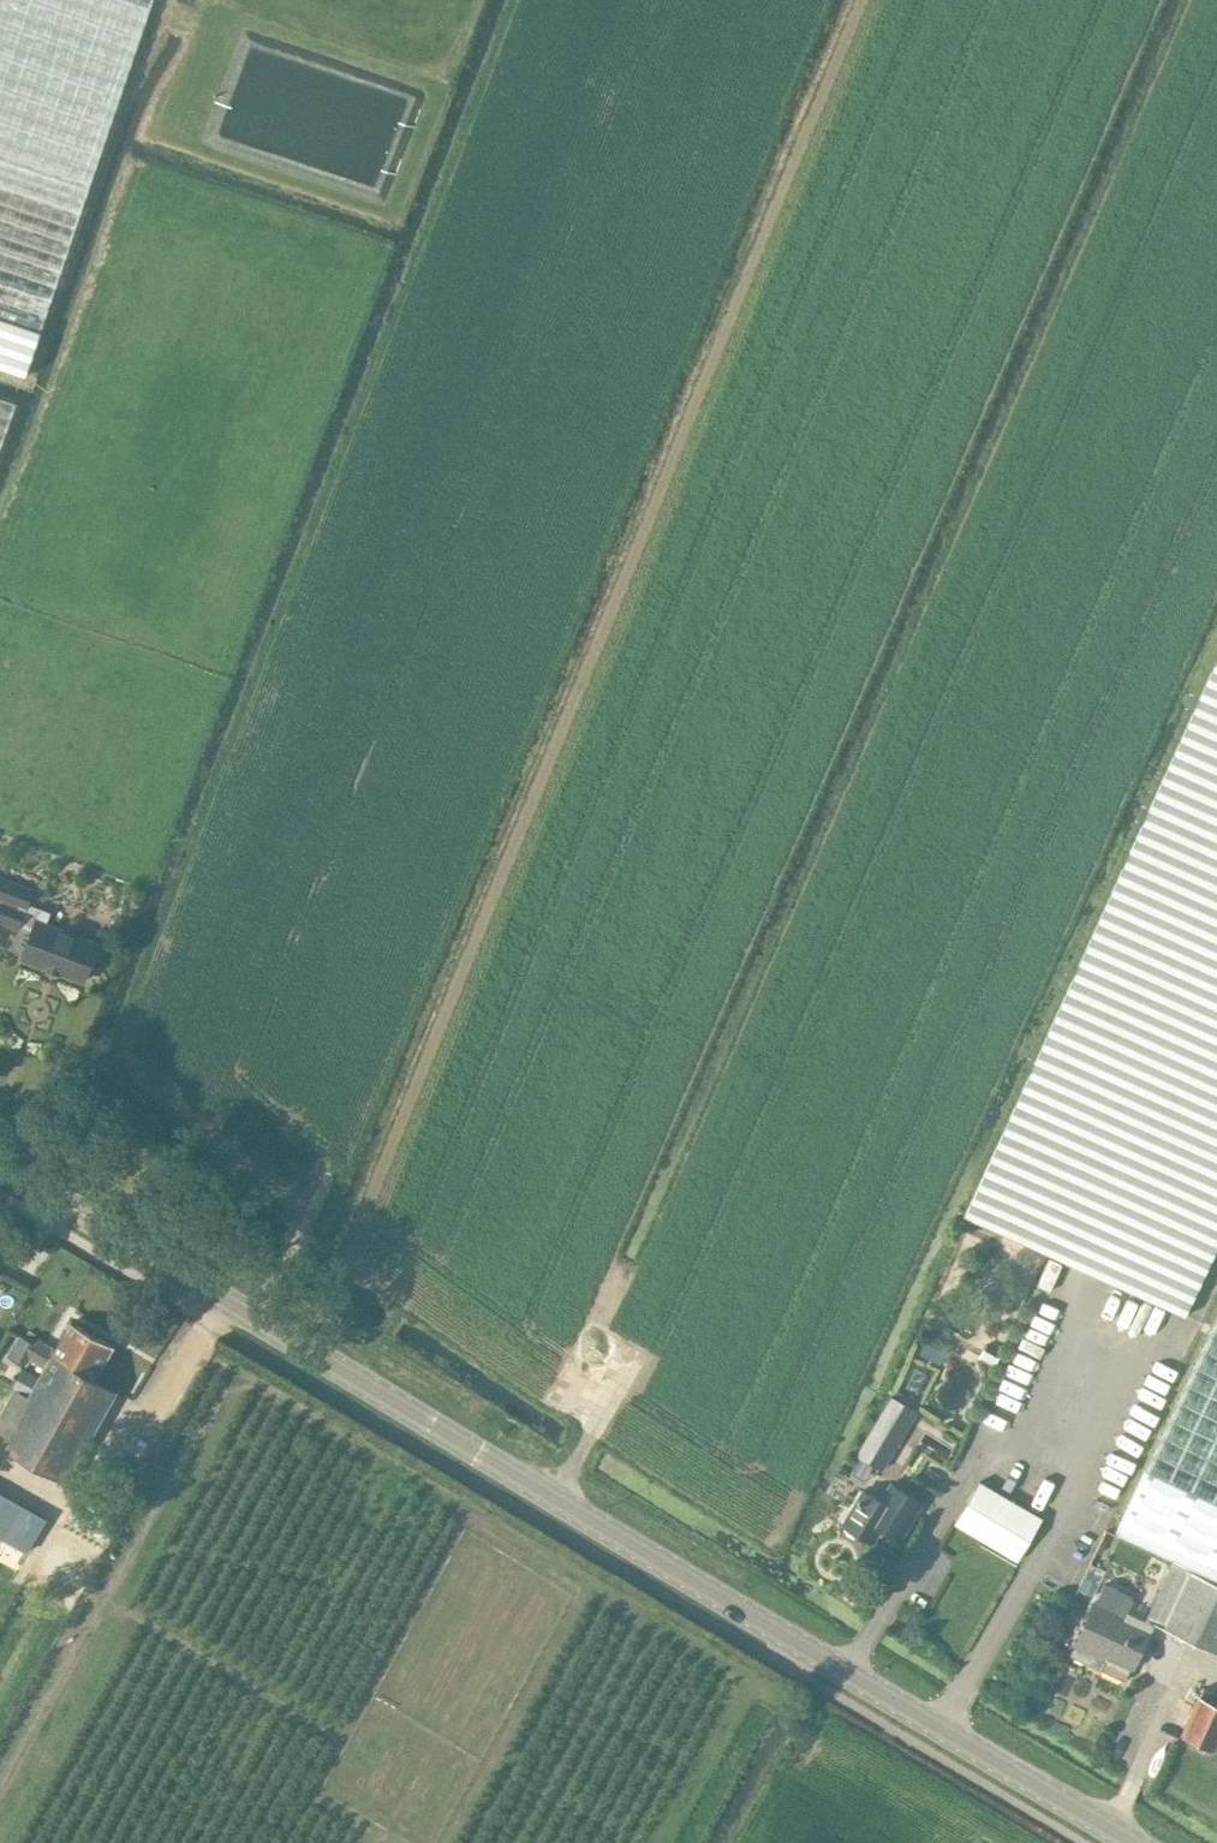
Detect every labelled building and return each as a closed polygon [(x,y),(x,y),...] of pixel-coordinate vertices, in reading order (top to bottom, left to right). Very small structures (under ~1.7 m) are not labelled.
[(41,329),(153,0),(0,0),(0,315),(41,329)] [(0,317),(0,367),(27,376),(42,331),(0,317)] [(15,402),(0,397),(0,446),(15,402)] [(963,1215),(993,1229),(1185,1316),(1216,1249),(1216,659),(1029,1074),(963,1215)] [(18,927),(19,924),(32,930),(22,957),(46,966),(46,967),(59,972),(60,971),(83,980),(97,943),(37,921),(42,909),(27,903),(32,890),(0,878),(0,920),(18,927)] [(2,1445),(66,1480),(115,1391),(93,1379),(113,1345),(71,1321),(55,1349),(39,1339),(36,1344),(20,1335),(8,1356),(24,1365),(28,1357),(46,1366),(39,1379),(22,1369),(12,1386),(16,1389),(0,1418),(0,1431),(7,1435),(2,1445)] [(1118,1535),(1172,1560),(1144,1619),(1216,1653),(1216,1322),(1118,1535)] [(986,1344),(979,1357),(993,1365),(1000,1352),(986,1344)] [(891,1396),(856,1454),(883,1470),(901,1440),(887,1433),(905,1403),(891,1396)] [(980,1480),(955,1523),(1017,1559),(1042,1517),(980,1480)] [(865,1489),(844,1523),(846,1530),(858,1537),(865,1536),(871,1539),(880,1524),(901,1537),(923,1500),(891,1481),(881,1498),(866,1489),(865,1489)] [(0,1493),(0,1527),(31,1545),(46,1519),(0,1493)] [(1105,1583),(1072,1656),(1125,1680),(1147,1631),(1121,1619),(1132,1595),(1105,1583)] [(1184,1734),(1194,1739),(1195,1743),(1206,1748),(1210,1745),(1213,1746),(1216,1736),(1216,1693),(1204,1687),(1184,1734)]
